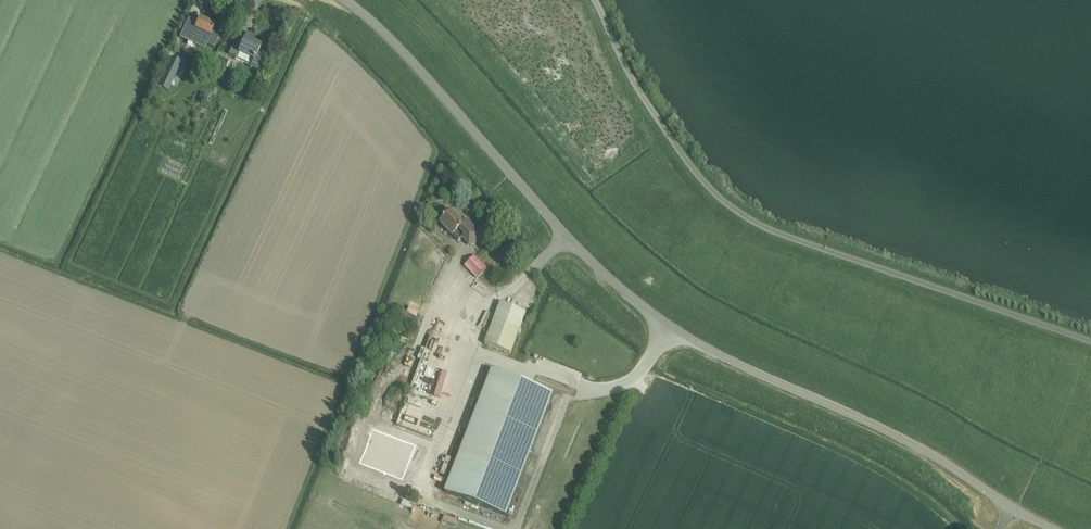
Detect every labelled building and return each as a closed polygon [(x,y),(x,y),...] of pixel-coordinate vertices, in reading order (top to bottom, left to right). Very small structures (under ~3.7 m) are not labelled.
[(210,37),(215,26),(199,18),(194,29),(204,34),(200,42),(206,45),(210,37)] [(259,71),(265,58),(258,54),(261,47),(245,40),(243,44),(236,40),(229,55),(237,58),(239,54),(253,61),(250,67),(259,71)] [(218,57),(213,69),(222,73),(227,62),(218,57)] [(168,66),(158,87),(168,92),(178,70),(168,66)] [(202,93),(199,99),(205,102),(208,96),(202,93)] [(440,223),(458,242),(464,238),(472,247),(482,237),(468,221),(464,225),(452,212),(452,213),(449,210),(448,210),(443,214),(443,216),(446,219),(440,223)] [(486,271),(474,257),(466,265),(478,278),(486,271)] [(510,354),(526,312),(500,303),(485,345),(510,354)] [(410,308),(407,314),(416,318),(419,312),(410,308)] [(512,515),(557,392),(528,381),(496,370),(450,492),(483,504),(512,515)]
